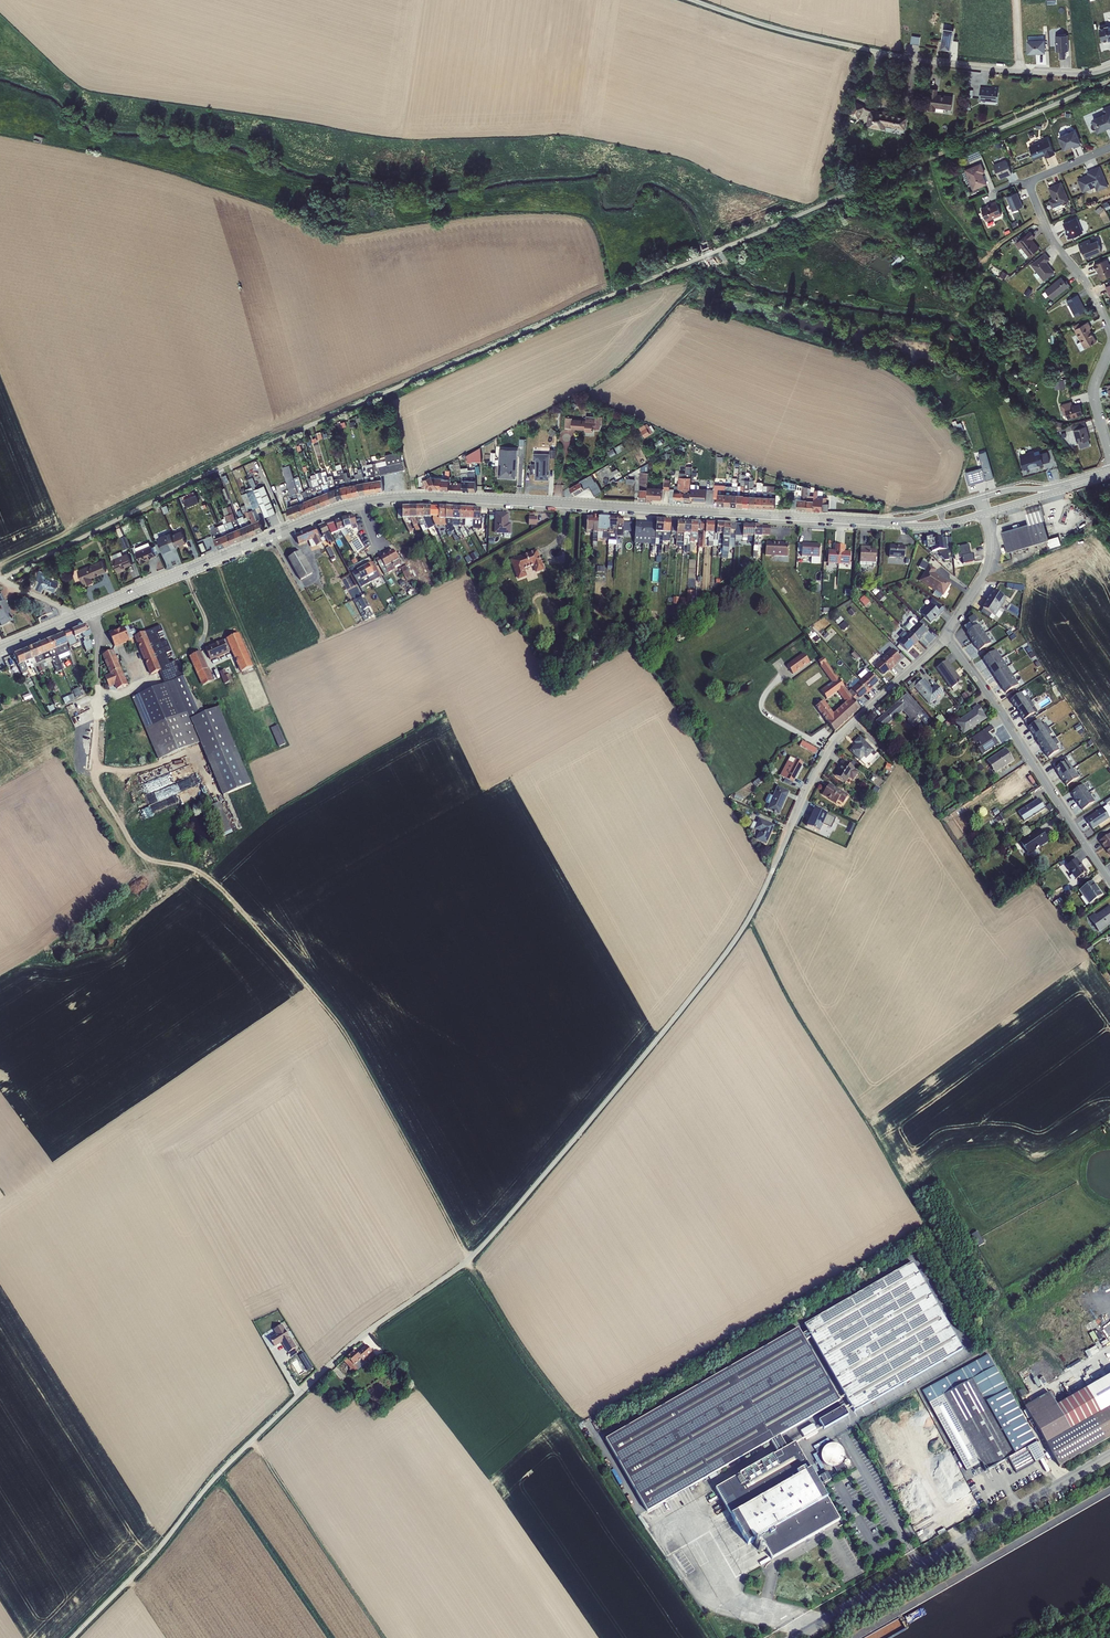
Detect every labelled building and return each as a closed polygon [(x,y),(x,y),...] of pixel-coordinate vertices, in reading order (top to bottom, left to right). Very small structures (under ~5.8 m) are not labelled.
[(1104,27),(1104,26),(1101,26),(1101,28),(1099,28),(1102,41),(1108,39),(1109,41),(1109,40),(1109,25),(1104,27)] [(940,49),(951,51),(954,30),(943,28),(940,49)] [(1057,36),(1055,36),(1056,51),(1059,51),(1059,59),(1065,58),(1065,51),(1068,51),(1067,35),(1066,34),(1057,35),(1057,36)] [(912,43),(920,44),(921,36),(912,35),(912,43)] [(1045,39),(1027,40),(1028,54),(1045,53),(1045,39)] [(991,88),(980,87),(979,102),(985,102),(985,101),(998,102),(999,87),(991,86),(991,88)] [(930,88),(928,110),(936,111),(936,108),(944,109),(951,109),(953,96),(937,94),(938,89),(930,88)] [(866,106),(855,100),(848,114),(859,119),(866,106)] [(1093,122),(1092,123),(1091,124),(1091,125),(1091,126),(1091,127),(1091,128),(1092,128),(1092,129),(1093,129),(1093,130),(1094,130),(1095,130),(1096,130),(1098,133),(1109,127),(1109,128),(1109,106),(1102,109),(1104,114),(1091,119),(1093,122)] [(869,109),(866,125),(885,129),(886,126),(905,130),(908,117),(888,113),(888,112),(886,111),(886,110),(885,110),(881,110),(880,110),(880,111),(869,109)] [(1075,130),(1058,137),(1064,150),(1080,143),(1075,130)] [(34,135),(33,141),(42,143),(44,138),(34,135)] [(1042,140),(1029,146),(1034,160),(1044,155),(1045,158),(1055,154),(1054,151),(1053,151),(1047,137),(1042,139),(1042,140)] [(971,152),(965,155),(968,162),(982,156),(979,150),(971,153),(971,152)] [(838,153),(835,160),(846,165),(849,158),(838,153)] [(1006,159),(993,165),(999,180),(1012,175),(1006,159)] [(981,163),(962,171),(967,184),(970,183),(973,190),(988,184),(983,173),(985,173),(981,163)] [(1088,174),(1077,179),(1083,192),(1095,187),(1097,192),(1109,187),(1100,166),(1086,171),(1088,174)] [(1053,199),(1049,200),(1052,208),(1062,204),(1063,205),(1070,202),(1061,182),(1048,187),(1053,199)] [(1017,192),(1006,197),(1012,211),(1023,207),(1017,192)] [(986,206),(981,208),(986,221),(1002,215),(996,201),(986,205),(986,206)] [(1076,217),(1062,223),(1066,232),(1065,232),(1068,239),(1083,233),(1076,217)] [(1027,234),(1014,244),(1019,249),(1021,247),(1029,257),(1040,249),(1032,239),(1035,237),(1030,231),(1027,234)] [(1082,251),(1085,259),(1102,252),(1097,241),(1091,243),(1089,239),(1078,244),(1081,251),(1082,251)] [(1055,272),(1047,262),(1050,259),(1045,253),(1030,264),(1044,281),(1055,272)] [(903,254),(893,263),(896,266),(905,257),(903,254)] [(1094,264),(1097,271),(1098,271),(1101,280),(1109,276),(1109,264),(1107,259),(1096,264),(1095,263),(1094,264)] [(1007,274),(1003,271),(999,277),(1002,280),(1003,278),(1004,279),(1007,274)] [(1061,277),(1045,290),(1052,300),(1070,285),(1066,280),(1065,281),(1061,277)] [(1078,294),(1066,301),(1068,305),(1074,316),(1075,317),(1086,311),(1078,294)] [(1075,329),(1074,329),(1080,341),(1084,348),(1097,341),(1090,329),(1091,328),(1088,322),(1081,326),(1075,329)] [(949,331),(946,335),(952,340),(955,337),(949,331)] [(1054,380),(1056,389),(1066,387),(1065,378),(1054,380)] [(937,396),(932,401),(933,401),(934,400),(941,409),(945,405),(937,396)] [(1071,401),(1060,405),(1063,415),(1067,415),(1068,419),(1083,415),(1080,404),(1075,405),(1075,404),(1072,405),(1071,401)] [(586,420),(572,419),(571,428),(571,429),(585,430),(585,431),(593,432),(593,429),(600,429),(600,425),(602,425),(602,417),(590,416),(590,421),(586,421),(586,420)] [(645,424),(639,428),(645,438),(651,434),(650,433),(653,432),(647,423),(645,425),(645,424)] [(1086,426),(1073,430),(1077,443),(1079,443),(1089,440),(1090,439),(1086,426)] [(551,428),(548,433),(554,437),(558,432),(551,428)] [(1089,440),(1079,443),(1081,448),(1090,446),(1089,440)] [(622,443),(615,447),(618,453),(625,449),(622,443)] [(481,447),(466,455),(467,463),(482,462),(481,447)] [(498,466),(498,478),(516,479),(517,449),(500,448),(499,461),(498,466)] [(1052,462),(1049,451),(1036,454),(1035,450),(1021,454),(1025,469),(1052,462)] [(376,480),(382,479),(381,475),(406,469),(404,459),(401,460),(399,451),(385,455),(387,465),(377,468),(376,463),(372,464),(373,467),(375,475),(376,480)] [(969,484),(994,478),(988,451),(980,453),(983,467),(966,471),(969,484)] [(535,479),(549,480),(550,458),(550,454),(534,453),(533,460),(536,460),(536,464),(531,464),(530,474),(535,474),(535,479)] [(614,462),(608,465),(616,482),(624,477),(614,462)] [(341,486),(346,485),(341,465),(341,464),(336,465),(340,481),(341,486)] [(352,484),(350,479),(349,473),(347,473),(345,466),(344,464),(341,465),(346,485),(352,484)] [(298,492),(294,478),(290,465),(282,467),(291,495),(292,494),(294,499),(291,500),(293,505),(299,503),(300,502),(296,493),(298,492)] [(462,480),(469,480),(468,470),(468,466),(465,466),(466,472),(461,472),(462,480)] [(679,473),(679,477),(685,477),(690,477),(691,467),(686,466),(686,473),(679,473)] [(375,475),(373,467),(368,468),(368,472),(369,475),(370,481),(376,480),(375,475)] [(639,489),(647,489),(647,486),(648,471),(640,471),(639,489)] [(324,483),(322,476),(321,472),(316,473),(317,478),(319,485),(316,486),(319,494),(323,493),(328,491),(324,483)] [(595,472),(580,481),(580,482),(585,489),(589,486),(594,496),(601,492),(601,490),(605,488),(595,472)] [(332,489),(329,483),(327,474),(322,476),(324,483),(328,491),(329,490),(332,489)] [(304,500),(301,492),(301,491),(303,490),(299,476),(294,478),(298,492),(296,493),(300,502),(304,501),(304,500)] [(441,489),(442,478),(432,478),(430,476),(426,478),(424,480),(423,480),(426,485),(426,487),(426,489),(437,489),(441,489)] [(319,494),(316,486),(316,485),(313,486),(311,479),(311,477),(308,478),(310,487),(311,490),(307,492),(309,498),(313,497),(319,494)] [(683,500),(685,477),(679,477),(678,486),(678,491),(674,490),(674,499),(683,500)] [(449,482),(449,479),(445,479),(442,478),(441,489),(449,490),(449,489),(449,482)] [(798,489),(798,498),(807,499),(808,487),(807,487),(799,486),(799,485),(785,481),(784,488),(798,489)] [(366,493),(364,482),(358,483),(360,494),(366,493)] [(463,482),(449,482),(449,489),(464,490),(463,482)] [(580,482),(569,488),(574,496),(585,489),(580,482)] [(360,494),(358,483),(357,483),(352,484),(355,495),(360,494)] [(355,495),(352,484),(346,485),(349,497),(355,495)] [(763,485),(763,486),(763,496),(776,497),(776,494),(776,486),(763,485)] [(253,490),(260,506),(265,517),(275,512),(264,486),(253,490)] [(647,489),(647,501),(651,501),(651,498),(662,499),(662,487),(647,486),(647,489)] [(253,522),(257,520),(253,509),(260,506),(253,490),(252,487),(246,489),(247,492),(241,494),(246,504),(248,511),(253,522)] [(339,499),(336,488),(332,489),(329,490),(333,501),(339,499)] [(691,491),(690,500),(705,501),(706,489),(690,488),(690,491),(691,491)] [(639,500),(647,501),(647,489),(639,489),(639,500)] [(813,510),(822,511),(823,497),(818,496),(819,490),(814,489),(814,496),(814,500),(814,505),(813,510)] [(333,501),(329,490),(328,491),(323,493),(328,503),(333,501)] [(328,503),(323,493),(319,494),(323,505),(328,503)] [(725,505),(726,493),(725,493),(718,493),(718,498),(717,505),(725,505)] [(197,494),(184,500),(188,507),(200,501),(197,494)] [(323,505),(319,494),(313,497),(318,507),(323,505)] [(776,497),(763,496),(762,507),(775,508),(775,504),(776,497)] [(318,507),(313,497),(309,498),(304,500),(304,501),(308,511),(318,507)] [(806,510),(807,500),(807,499),(798,498),(797,509),(806,510)] [(806,510),(813,510),(814,505),(814,500),(807,500),(806,510)] [(308,511),(304,501),(300,502),(299,503),(303,513),(308,511)] [(303,513),(299,503),(293,505),(287,507),(291,518),(303,513)] [(248,511),(246,504),(240,506),(243,513),(245,512),(247,517),(244,518),(247,524),(253,522),(248,511)] [(241,527),(237,518),(236,519),(231,505),(227,507),(235,529),(241,527)] [(235,529),(227,507),(223,508),(225,516),(231,531),(235,529)] [(473,521),(474,509),(466,508),(465,520),(469,520),(471,520),(473,521)] [(1042,508),(1025,513),(1026,517),(1041,513),(1043,520),(1045,519),(1042,508)] [(241,527),(247,524),(244,518),(241,509),(237,511),(239,516),(237,517),(237,518),(241,527)] [(495,516),(494,533),(504,534),(504,538),(510,538),(511,523),(508,523),(509,513),(495,512),(495,513),(489,513),(489,516),(495,516)] [(999,525),(1007,552),(1049,539),(1043,520),(1041,513),(1026,517),(999,525)] [(354,515),(348,517),(350,526),(356,524),(354,515)] [(143,516),(137,519),(141,526),(146,524),(143,516)] [(231,531),(225,516),(224,516),(225,518),(222,519),(224,523),(228,533),(231,531)] [(439,519),(439,516),(433,516),(433,520),(436,525),(447,525),(445,523),(445,519),(439,519)] [(598,532),(599,517),(591,516),(591,518),(587,518),(586,531),(593,531),(593,533),(598,533),(598,532)] [(348,517),(342,518),(344,529),(351,527),(350,526),(348,517)] [(609,532),(610,517),(599,517),(598,532),(609,532)] [(617,526),(617,518),(610,517),(609,532),(609,534),(613,534),(613,530),(617,530),(617,526)] [(342,518),(334,520),(338,531),(344,529),(342,518)] [(409,518),(402,518),(409,533),(413,531),(409,523),(412,523),(409,518)] [(416,518),(409,518),(412,523),(416,532),(420,530),(417,525),(419,524),(416,518)] [(416,518),(419,524),(423,532),(429,530),(428,527),(424,518),(416,518)] [(430,518),(424,518),(428,527),(433,525),(430,518)] [(480,527),(473,527),(473,529),(482,529),(482,518),(480,518),(480,521),(480,527)] [(632,518),(624,518),(623,526),(623,531),(631,532),(632,518)] [(257,520),(253,522),(258,532),(264,529),(260,519),(257,520)] [(445,523),(447,525),(459,548),(460,547),(462,546),(458,537),(456,538),(453,534),(456,532),(452,526),(452,520),(445,519),(445,523)] [(656,525),(656,532),(663,533),(664,520),(656,520),(656,525)] [(258,532),(253,522),(247,524),(252,535),(258,532)] [(700,530),(700,523),(691,522),(691,534),(697,535),(698,535),(698,531),(700,531),(700,530)] [(228,533),(224,523),(218,526),(221,535),(222,535),(228,533)] [(643,543),(644,524),(636,523),(634,543),(643,543)] [(714,534),(715,523),(706,523),(705,530),(705,533),(714,534)] [(252,535),(247,524),(241,527),(245,537),(252,535)] [(324,524),(318,527),(323,537),(325,536),(327,540),(328,543),(329,543),(331,545),(334,543),(324,524)] [(357,528),(356,524),(350,526),(351,527),(344,529),(348,535),(352,542),(350,543),(356,553),(364,549),(358,539),(352,530),(357,528)] [(652,538),(652,525),(644,524),(643,543),(651,544),(652,538)] [(731,531),(731,524),(724,524),(723,535),(723,538),(729,538),(730,538),(731,531)] [(439,533),(433,525),(428,527),(429,530),(430,533),(434,531),(436,534),(439,533)] [(743,536),(743,525),(735,525),(735,532),(734,537),(739,537),(739,536),(743,536)] [(754,537),(755,525),(743,525),(743,536),(754,537)] [(762,526),(755,525),(754,537),(762,537),(762,535),(762,526)] [(771,525),(762,526),(762,535),(770,535),(771,525)] [(221,535),(218,526),(214,527),(215,529),(210,530),(213,539),(215,538),(221,535)] [(623,531),(623,526),(617,526),(617,530),(613,530),(613,534),(609,534),(608,541),(608,545),(616,545),(616,537),(622,537),(623,531)] [(245,537),(241,527),(235,529),(239,540),(245,537)] [(314,527),(295,535),(299,545),(309,541),(313,540),(316,546),(322,543),(322,542),(320,539),(314,527)] [(318,527),(314,527),(320,539),(323,537),(318,527)] [(239,540),(235,529),(231,531),(228,533),(232,543),(239,540)] [(172,534),(176,547),(186,542),(182,530),(172,534)] [(157,537),(163,552),(176,547),(172,534),(171,532),(157,537)] [(609,532),(598,532),(598,533),(597,539),(603,539),(603,541),(608,541),(609,534),(609,532)] [(656,532),(655,539),(655,545),(659,545),(658,554),(661,554),(662,546),(663,542),(663,533),(656,532)] [(232,543),(228,533),(222,535),(225,546),(232,543)] [(714,534),(705,533),(705,538),(709,538),(708,546),(713,547),(713,540),(714,534)] [(225,546),(222,535),(221,535),(215,538),(219,548),(225,546)] [(352,542),(348,535),(344,537),(349,545),(350,543),(352,542)] [(1050,538),(1051,546),(1062,544),(1060,535),(1050,538)] [(125,536),(120,538),(125,548),(130,546),(125,536)] [(762,537),(754,537),(754,542),(753,557),(757,557),(758,547),(761,547),(762,537)] [(932,552),(938,551),(942,555),(940,557),(945,561),(949,560),(947,550),(948,550),(946,538),(942,538),(942,537),(933,538),(932,537),(930,537),(930,538),(926,538),(927,548),(931,548),(932,552)] [(729,538),(723,538),(722,549),(722,558),(728,559),(728,558),(733,558),(734,551),(729,551),(729,538)] [(149,542),(135,548),(136,551),(150,545),(149,542)] [(766,542),(765,555),(788,557),(789,543),(766,542)] [(802,550),(801,556),(819,558),(820,545),(798,543),(798,549),(802,550)] [(829,550),(828,563),(839,564),(840,545),(835,544),(834,550),(829,550)] [(136,551),(140,563),(147,560),(156,556),(151,545),(150,545),(136,551)] [(846,545),(840,545),(839,564),(849,565),(851,552),(845,551),(846,545)] [(889,557),(904,558),(905,545),(899,545),(899,546),(890,545),(889,557)] [(969,545),(957,548),(958,554),(959,559),(962,558),(963,564),(975,562),(973,554),(970,554),(969,545)] [(330,546),(326,548),(331,556),(334,554),(330,546)] [(861,546),(860,562),(872,563),(876,563),(876,549),(870,549),(870,547),(861,546)] [(385,567),(398,559),(393,550),(380,557),(385,567)] [(527,576),(525,570),(533,567),(536,573),(544,570),(537,550),(510,560),(518,580),(527,576)] [(301,580),(314,573),(304,556),(303,557),(300,551),(288,558),(301,580)] [(112,559),(118,573),(126,570),(125,567),(132,564),(127,553),(123,555),(113,559),(112,559)] [(400,566),(402,565),(398,559),(385,567),(380,557),(376,559),(385,575),(395,569),(396,571),(400,568),(401,568),(400,566)] [(926,570),(929,565),(929,566),(930,565),(925,562),(926,561),(923,559),(919,567),(926,570)] [(77,570),(84,586),(94,582),(92,578),(107,571),(102,560),(77,570)] [(371,562),(368,564),(374,573),(368,576),(365,578),(368,584),(380,578),(371,562)] [(368,564),(363,567),(368,576),(374,573),(368,564)] [(401,568),(400,568),(407,581),(413,578),(405,565),(401,568)] [(942,596),(943,596),(951,583),(934,573),(936,570),(929,566),(929,565),(926,570),(919,581),(935,591),(942,596)] [(368,576),(363,567),(357,571),(362,580),(365,578),(368,576)] [(40,570),(35,579),(39,581),(42,574),(54,579),(55,577),(40,570)] [(361,587),(368,584),(365,578),(362,580),(357,571),(352,572),(361,587)] [(39,581),(35,589),(41,592),(44,587),(55,592),(59,582),(54,579),(42,574),(39,581)] [(687,603),(689,603),(690,602),(692,601),(693,600),(694,600),(695,591),(687,591),(687,603)] [(994,591),(983,609),(995,616),(1006,599),(994,591)] [(880,592),(876,597),(880,600),(885,595),(880,592)] [(364,598),(359,601),(364,611),(369,608),(364,598)] [(866,598),(862,602),(866,606),(870,601),(866,598)] [(364,611),(359,601),(357,603),(355,599),(353,600),(355,604),(364,621),(375,616),(373,613),(370,607),(369,608),(364,611)] [(0,626),(13,621),(4,600),(0,602),(0,625),(0,626)] [(48,607),(33,600),(32,604),(37,613),(38,613),(40,617),(40,618),(51,613),(48,607)] [(922,614),(930,623),(935,618),(936,618),(944,609),(938,604),(935,607),(931,604),(922,614)] [(852,607),(848,612),(852,616),(857,612),(852,607)] [(516,616),(512,619),(516,627),(520,624),(516,616)] [(909,631),(919,641),(922,638),(922,637),(928,630),(914,618),(912,618),(909,621),(909,623),(905,628),(909,631)] [(845,621),(839,626),(843,630),(849,625),(845,621)] [(970,623),(965,626),(968,632),(973,628),(970,623)] [(84,624),(71,629),(74,637),(88,631),(85,625),(84,624)] [(968,632),(967,632),(979,651),(991,643),(979,624),(973,628),(968,632)] [(129,625),(125,627),(129,639),(134,637),(133,637),(129,625)] [(109,632),(115,647),(130,641),(129,639),(125,627),(124,626),(109,632)] [(155,628),(133,637),(134,637),(150,675),(161,670),(166,683),(177,679),(155,628)] [(74,637),(71,629),(63,633),(69,645),(76,643),(78,648),(84,646),(86,651),(91,649),(90,636),(88,631),(74,637)] [(899,643),(908,651),(914,644),(915,645),(919,641),(909,631),(899,643)] [(62,633),(56,636),(60,646),(66,644),(62,633)] [(247,670),(254,667),(239,634),(223,640),(228,650),(230,649),(241,672),(247,670)] [(817,635),(811,640),(814,644),(820,638),(817,635)] [(60,646),(56,636),(50,638),(54,649),(60,646)] [(54,649),(50,638),(43,641),(48,652),(54,649)] [(205,648),(211,660),(229,652),(228,650),(223,640),(205,648)] [(48,652),(43,641),(37,644),(42,654),(48,652)] [(42,654),(37,644),(32,646),(36,657),(42,654)] [(69,651),(66,644),(60,646),(54,649),(57,656),(69,651)] [(36,657),(32,646),(25,649),(30,659),(36,657)] [(30,659),(25,649),(19,651),(24,662),(30,659)] [(57,656),(54,649),(48,652),(50,658),(52,660),(53,660),(56,666),(57,666),(59,671),(63,670),(57,656)] [(884,657),(893,668),(897,665),(896,664),(902,658),(893,649),(884,657)] [(114,650),(102,655),(110,674),(104,676),(109,687),(115,685),(117,689),(128,684),(114,650)] [(24,662),(19,651),(13,654),(17,665),(24,662)] [(855,651),(851,654),(856,661),(860,657),(855,651)] [(996,651),(984,659),(1006,692),(1018,684),(996,651)] [(48,652),(42,654),(46,664),(52,661),(52,660),(50,658),(48,652)] [(200,652),(189,656),(202,686),(214,681),(208,668),(207,668),(200,652)] [(787,665),(793,674),(810,662),(804,653),(787,665)] [(46,664),(42,654),(36,657),(38,663),(42,671),(48,668),(46,664)] [(38,663),(36,657),(30,659),(33,668),(37,667),(41,676),(44,675),(42,671),(38,663)] [(874,665),(883,675),(889,670),(890,671),(893,668),(884,657),(874,665)] [(847,701),(852,697),(839,680),(839,679),(823,658),(818,661),(829,677),(828,677),(833,684),(827,688),(824,684),(818,688),(827,699),(839,691),(847,701)] [(33,668),(30,659),(24,662),(26,668),(30,666),(30,669),(33,668)] [(936,668),(951,689),(962,681),(947,660),(936,668)] [(26,668),(24,662),(17,665),(23,677),(27,676),(28,678),(31,676),(27,670),(26,668)] [(225,683),(233,680),(230,672),(232,672),(230,667),(220,671),(225,683)] [(860,680),(870,691),(873,688),(873,687),(879,682),(869,672),(860,680)] [(189,689),(184,676),(177,679),(166,683),(132,697),(159,760),(201,742),(207,757),(235,746),(219,708),(205,713),(202,705),(197,701),(189,689)] [(911,691),(914,688),(921,681),(918,678),(908,687),(911,691)] [(914,688),(930,705),(943,692),(936,685),(932,689),(924,679),(921,681),(914,688)] [(856,694),(860,699),(866,693),(867,694),(870,691),(860,680),(851,689),(856,694)] [(79,687),(72,690),(75,696),(81,694),(80,692),(81,692),(79,687)] [(966,692),(962,696),(965,700),(966,699),(967,701),(971,698),(969,696),(970,696),(966,692)] [(1039,711),(1029,695),(1026,697),(1023,692),(1012,699),(1026,722),(1034,716),(1033,714),(1039,711)] [(882,729),(903,711),(909,718),(907,720),(914,728),(927,716),(907,693),(875,722),(882,729)] [(55,695),(51,698),(55,705),(59,703),(55,695)] [(68,695),(62,698),(64,704),(73,699),(72,696),(69,698),(68,695)] [(860,708),(852,697),(847,701),(833,714),(824,701),(816,707),(835,731),(860,708)] [(955,722),(963,735),(987,719),(978,705),(972,709),(973,710),(955,722)] [(939,715),(935,718),(941,724),(946,720),(942,715),(940,716),(939,715)] [(1038,721),(1028,727),(1032,734),(1033,733),(1038,740),(1037,741),(1041,748),(1042,747),(1044,750),(1043,751),(1047,758),(1058,751),(1055,746),(1058,744),(1055,739),(1052,741),(1049,736),(1052,734),(1045,723),(1041,725),(1038,721)] [(278,725),(271,728),(279,747),(286,744),(278,725)] [(991,725),(971,738),(978,748),(978,749),(982,755),(999,744),(994,737),(992,739),(988,733),(994,729),(991,725)] [(854,742),(856,744),(849,751),(860,761),(864,757),(866,759),(870,754),(874,751),(874,750),(860,736),(854,742)] [(802,740),(799,746),(815,754),(818,749),(802,740)] [(251,784),(235,746),(207,757),(223,796),(251,784)] [(987,761),(995,773),(1013,760),(1005,748),(987,761)] [(865,765),(872,756),(870,754),(866,759),(862,763),(865,765)] [(785,779),(795,759),(790,756),(780,776),(785,779)] [(785,779),(793,783),(804,763),(795,759),(785,779)] [(855,769),(842,760),(840,765),(841,766),(835,776),(846,783),(849,778),(855,769)] [(1067,761),(1055,768),(1066,784),(1077,777),(1067,761)] [(773,767),(768,773),(772,777),(777,771),(773,767)] [(858,772),(855,769),(849,778),(853,780),(858,772)] [(1024,777),(1029,784),(1033,782),(1028,774),(1024,777)] [(1001,790),(1008,800),(1030,785),(1029,784),(1024,777),(1023,775),(1001,790)] [(758,778),(753,783),(756,787),(759,784),(759,783),(761,782),(759,780),(760,779),(758,778)] [(822,795),(836,804),(838,800),(843,803),(848,795),(830,784),(822,795)] [(1083,785),(1071,793),(1082,810),(1094,802),(1083,785)] [(767,810),(779,815),(789,792),(777,787),(773,796),(770,804),(767,810)] [(989,789),(980,795),(982,798),(991,792),(989,789)] [(981,806),(984,804),(979,796),(974,800),(953,815),(954,818),(976,803),(977,805),(979,803),(981,806)] [(1018,812),(1024,822),(1045,808),(1039,798),(1018,812)] [(989,803),(986,804),(994,815),(999,812),(998,810),(1002,806),(999,801),(992,806),(989,803)] [(219,802),(210,805),(223,837),(233,833),(219,802)] [(949,809),(945,811),(947,814),(962,805),(961,802),(949,809)] [(828,815),(815,809),(807,827),(820,832),(823,825),(828,815)] [(1002,813),(995,818),(999,822),(1001,821),(1001,822),(1005,819),(1002,813)] [(836,819),(828,815),(823,825),(832,829),(836,819)] [(755,829),(757,823),(748,819),(745,825),(750,827),(750,829),(755,831),(756,830),(755,829)] [(766,845),(774,826),(759,819),(757,823),(755,829),(756,830),(759,831),(756,840),(766,845)] [(952,819),(946,824),(951,830),(957,826),(952,819)] [(1019,842),(1028,855),(1048,842),(1039,828),(1019,842)] [(1109,856),(1109,855),(1109,833),(1099,841),(1109,856)] [(1075,879),(1076,879),(1086,872),(1076,858),(1066,866),(1072,874),(1075,879)] [(1079,890),(1089,904),(1103,894),(1093,880),(1079,890)] [(1060,898),(1053,903),(1055,907),(1062,902),(1061,901),(1060,898)] [(1099,932),(1109,924),(1109,905),(1096,915),(1094,913),(1089,917),(1099,932)] [(1091,944),(1085,948),(1088,952),(1094,949),(1091,944)] [(978,1231),(973,1234),(980,1246),(985,1243),(978,1231)] [(912,1263),(804,1325),(807,1331),(811,1337),(854,1411),(962,1350),(912,1263)] [(291,1340),(278,1320),(270,1325),(272,1329),(266,1333),(270,1339),(272,1338),(275,1344),(279,1342),(281,1346),(291,1340)] [(802,1334),(798,1328),(606,1439),(647,1511),(771,1440),(780,1435),(840,1401),(805,1340),(802,1334)] [(807,1331),(802,1334),(805,1340),(811,1337),(807,1331)] [(1094,1333),(1090,1335),(1095,1344),(1099,1341),(1094,1333)] [(272,1341),(266,1345),(272,1354),(278,1351),(272,1341)] [(366,1345),(357,1353),(362,1359),(354,1365),(347,1357),(343,1361),(350,1368),(349,1369),(352,1372),(367,1359),(369,1361),(376,1355),(366,1345)] [(1095,1346),(1085,1352),(1088,1357),(1099,1351),(1095,1346)] [(357,1353),(354,1350),(347,1357),(354,1365),(362,1359),(357,1353)] [(972,1379),(995,1367),(988,1355),(923,1390),(930,1402),(944,1395),(972,1379)] [(384,1356),(379,1360),(385,1368),(390,1364),(384,1356)] [(972,1379),(1014,1455),(1026,1448),(1036,1442),(995,1367),(972,1379)] [(1100,1412),(1106,1408),(1109,1406),(1109,1374),(1056,1405),(1070,1429),(1100,1412)] [(1034,1379),(1039,1387),(1043,1385),(1038,1377),(1034,1379)] [(972,1379),(944,1395),(982,1463),(986,1470),(1008,1458),(1014,1455),(972,1379)] [(1025,1406),(1059,1466),(1109,1437),(1109,1415),(1106,1408),(1100,1412),(1070,1429),(1056,1405),(1049,1392),(1025,1406)] [(944,1395),(930,1402),(967,1471),(982,1463),(944,1395)] [(843,1407),(819,1421),(824,1429),(848,1415),(843,1407)] [(797,1433),(802,1442),(819,1432),(814,1423),(797,1433)] [(778,1452),(715,1488),(747,1544),(760,1537),(772,1559),(840,1520),(795,1442),(786,1447),(780,1435),(771,1440),(778,1452)] [(829,1440),(815,1445),(818,1453),(821,1452),(827,1467),(835,1464),(840,1475),(848,1472),(844,1461),(848,1459),(842,1442),(831,1446),(829,1440)] [(1026,1448),(1034,1463),(1035,1463),(1045,1458),(1036,1442),(1026,1448)] [(1026,1448),(1014,1455),(1008,1458),(1016,1473),(1034,1463),(1026,1448)] [(910,1525),(903,1529),(911,1542),(917,1538),(910,1525)]
